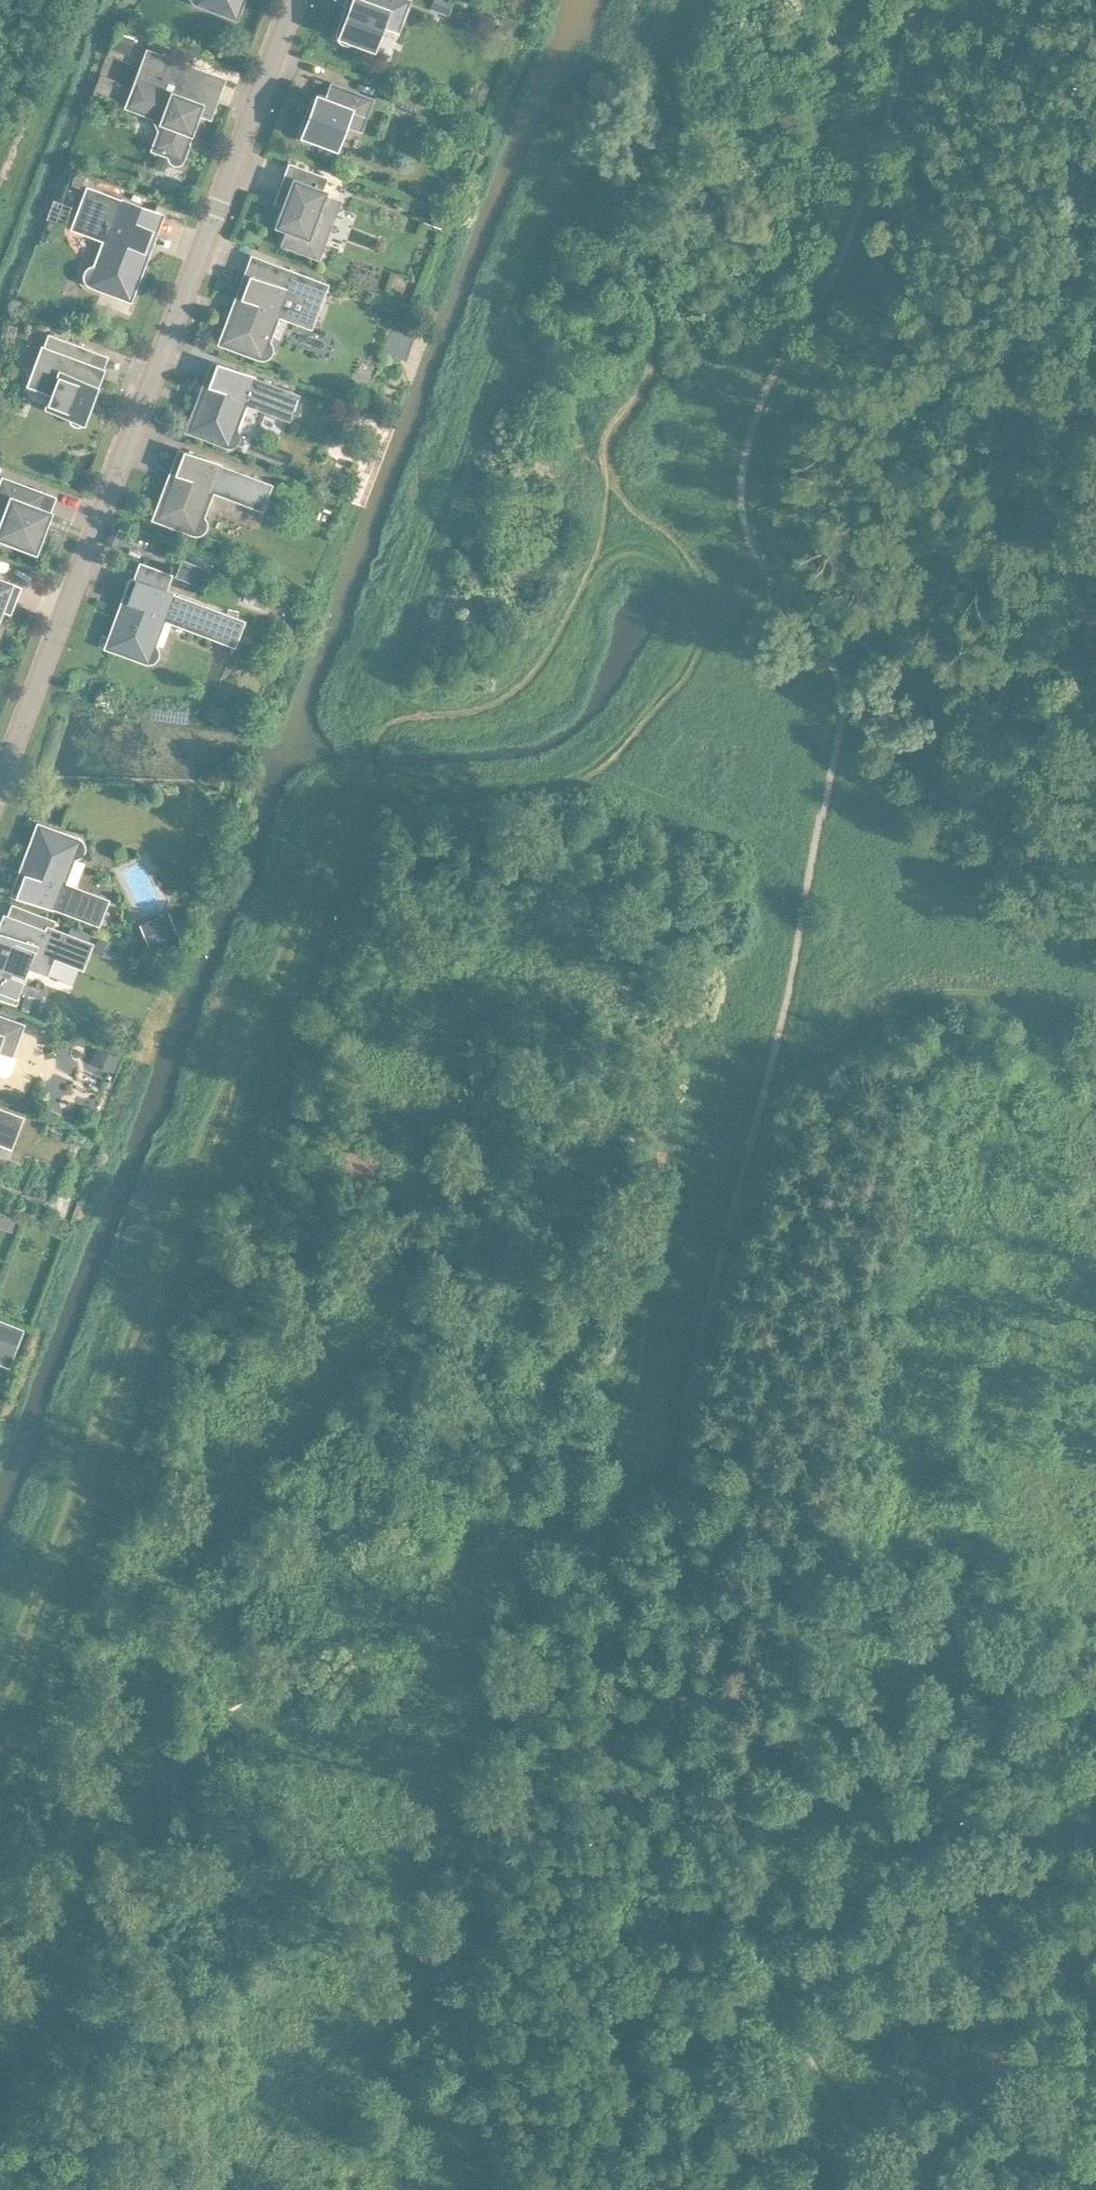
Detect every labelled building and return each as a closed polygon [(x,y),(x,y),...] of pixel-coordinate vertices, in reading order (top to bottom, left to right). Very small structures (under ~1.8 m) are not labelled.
[(206,14),(223,21),(224,17),(244,25),(254,0),(202,0),(200,4),(201,8),(203,12),(206,14)] [(384,54),(391,35),(406,41),(417,11),(388,0),(368,0),(365,8),(363,7),(356,25),(353,24),(347,40),(347,45),(348,49),(351,53),(355,54),(360,54),(364,51),(367,48),(384,54)] [(445,5),(440,19),(456,26),(462,12),(445,5)] [(511,26),(506,41),(521,47),(527,32),(511,26)] [(129,38),(121,58),(138,65),(146,44),(129,38)] [(196,153),(205,128),(203,128),(208,114),(206,114),(217,84),(158,62),(137,116),(164,126),(171,139),(164,158),(179,164),(178,167),(180,171),(183,173),(187,174),(191,173),(193,169),(199,154),(196,153)] [(325,106),(319,123),(316,122),(310,139),(309,144),(311,148),(314,152),(318,153),(323,153),(327,150),(329,147),(347,153),(354,134),(369,140),(380,110),(340,95),(335,110),(325,106)] [(299,175),(289,203),(299,207),(290,233),(299,237),(293,254),(327,267),(348,211),(331,204),(332,202),(330,201),(335,188),(299,175)] [(83,182),(79,193),(91,198),(95,187),(83,182)] [(450,190),(445,201),(459,206),(463,195),(450,190)] [(118,299),(138,306),(152,271),(148,270),(165,223),(97,198),(81,238),(117,252),(107,277),(103,277),(99,278),(95,281),(94,285),(94,290),(97,293),(100,296),(117,302),(118,299)] [(437,222),(433,232),(450,238),(453,228),(437,222)] [(246,316),(233,351),(253,359),(252,362),(268,368),(273,369),(277,368),(280,365),(282,361),(281,356),(279,352),(275,350),(285,324),(321,338),(336,296),(291,279),(285,296),(261,287),(254,306),(251,305),(247,316),(246,316)] [(94,431),(98,420),(96,419),(105,396),(95,392),(106,363),(58,345),(40,394),(63,403),(57,417),(80,425),(80,430),(81,433),(84,435),(88,436),(92,434),(94,431)] [(247,452),(249,448),(248,444),(246,440),(242,438),(252,412),(298,430),(307,405),(228,375),(217,405),(213,404),(200,439),(220,447),(219,450),(235,456),(240,457),(244,455),(247,452)] [(365,418),(362,429),(376,434),(380,424),(365,418)] [(271,520),(281,495),(195,463),(184,493),(180,491),(167,527),(187,534),(186,538),(202,544),(207,545),(211,543),(215,540),(216,536),(216,531),(214,527),(210,525),(219,500),(271,520)] [(9,544),(44,557),(57,523),(47,520),(53,505),(13,490),(0,524),(15,530),(9,544)] [(119,655),(139,663),(138,666),(155,672),(159,673),(163,672),(166,668),(168,664),(168,660),(165,656),(162,654),(171,628),(244,655),(253,631),(199,611),(211,577),(193,571),(187,588),(153,575),(136,622),(132,620),(119,655)] [(2,635),(12,609),(22,613),(28,598),(0,587),(0,634),(2,635)] [(49,838),(36,873),(40,875),(29,904),(108,935),(117,910),(71,893),(80,868),(85,869),(89,867),(92,864),(94,859),(94,855),(91,851),(88,848),(71,842),(69,845),(49,838)] [(178,924),(149,936),(159,957),(187,945),(178,924)] [(100,955),(69,943),(69,944),(62,941),(60,945),(56,944),(56,943),(25,931),(19,946),(10,942),(2,965),(0,964),(0,985),(3,985),(6,984),(9,981),(31,989),(37,975),(85,994),(91,976),(94,969),(100,955)] [(14,1088),(19,1085),(26,1068),(20,1066),(31,1037),(0,1025),(0,1082),(14,1088)] [(105,1058),(100,1073),(124,1082),(129,1067),(105,1058)] [(20,1155),(30,1129),(0,1117),(0,1148),(20,1155)] [(6,1225),(3,1236),(21,1242),(24,1232),(6,1225)] [(0,1347),(8,1350),(27,1357),(34,1339),(7,1329),(0,1347)]
